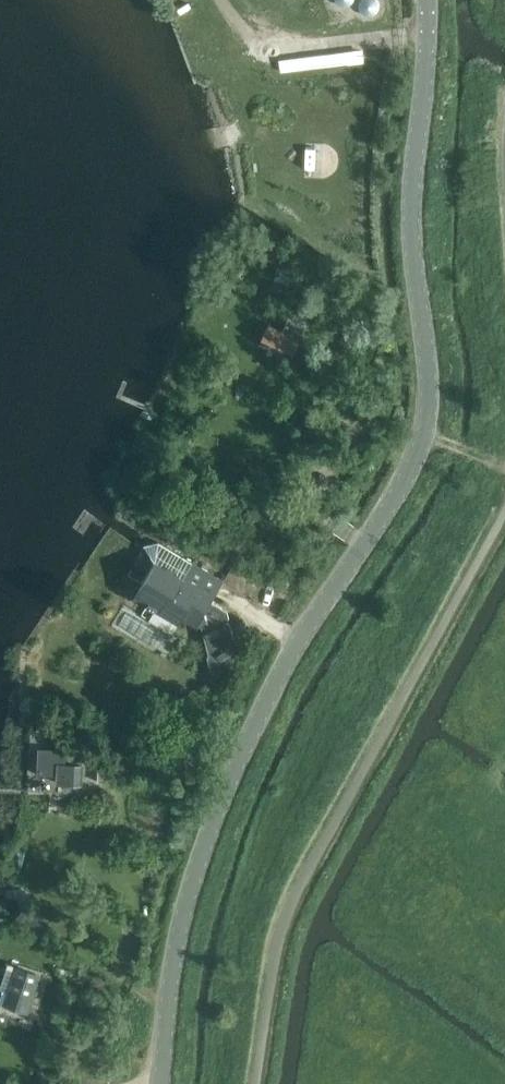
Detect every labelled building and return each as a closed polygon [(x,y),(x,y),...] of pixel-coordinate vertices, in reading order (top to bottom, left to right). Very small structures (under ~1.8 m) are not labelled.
[(281,71),(366,59),(365,46),(279,58),(281,71)] [(301,337),(266,325),(260,343),(295,355),(301,337)] [(237,650),(237,648),(230,623),(224,620),(221,606),(212,601),(224,582),(158,542),(144,546),(157,560),(135,597),(180,624),(183,618),(198,626),(202,625),(209,653),(209,659),(212,671),(226,678),(237,650)] [(39,749),(37,775),(57,776),(56,785),(82,787),(83,766),(66,765),(67,751),(39,749)] [(41,975),(16,967),(4,1003),(28,1012),(41,975)]
